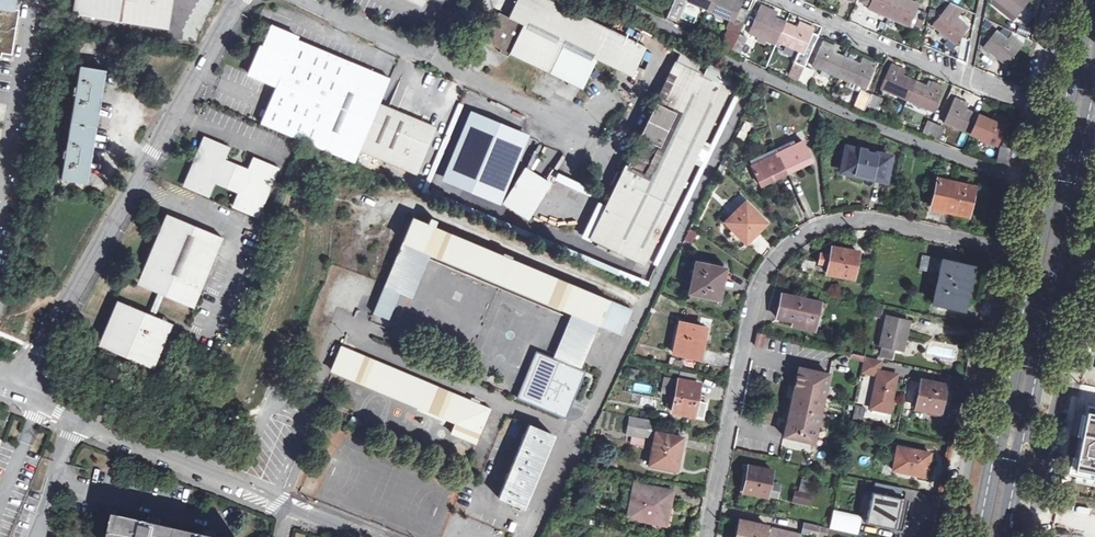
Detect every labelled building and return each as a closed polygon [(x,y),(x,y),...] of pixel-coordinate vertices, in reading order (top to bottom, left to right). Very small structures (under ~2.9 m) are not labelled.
[(11,57),(19,8),(13,7),(14,0),(0,0),(0,55),(11,57)] [(166,30),(171,0),(79,0),(76,15),(166,30)] [(508,57),(510,53),(583,88),(597,59),(632,76),(647,47),(550,0),(518,0),(509,17),(499,13),(484,42),(501,50),(500,53),(508,57)] [(684,0),(673,0),(665,18),(674,22),(684,0)] [(707,9),(711,0),(693,0),(699,3),(698,5),(707,9)] [(739,7),(742,0),(711,0),(707,9),(715,13),(716,10),(725,14),(724,16),(729,18),(733,20),(739,7)] [(889,18),(896,0),(871,0),(868,8),(889,18)] [(908,0),(896,0),(889,18),(909,27),(910,24),(920,28),(926,13),(917,9),(919,5),(908,0)] [(1008,11),(1015,17),(1024,7),(1029,0),(996,0),(1000,4),(1001,5),(1003,3),(1009,8),(1007,10),(1008,11)] [(1006,14),(1008,11),(1007,10),(1009,8),(1003,3),(1001,5),(1000,4),(997,7),(1006,14)] [(952,16),(956,11),(956,10),(949,4),(932,24),(940,31),(941,31),(942,29),(949,35),(947,37),(948,37),(955,43),(967,29),(956,19),(952,16)] [(760,5),(750,29),(759,33),(760,30),(768,34),(767,37),(777,41),(785,23),(775,19),(771,17),(774,12),(774,11),(760,5)] [(731,51),(732,47),(738,34),(748,12),(739,7),(733,20),(729,18),(725,28),(726,29),(719,45),(731,51)] [(798,28),(785,23),(777,41),(785,45),(787,42),(795,46),(794,49),(798,51),(803,53),(812,33),(814,29),(800,23),(798,28)] [(354,163),(359,150),(379,105),(390,78),(297,40),(298,37),(273,26),(264,47),(262,46),(250,74),(277,85),(261,124),(354,163)] [(759,33),(750,29),(748,34),(775,46),(777,41),(767,37),(768,34),(760,30),(759,33)] [(945,40),(948,37),(947,37),(949,35),(942,29),(941,31),(940,31),(938,34),(945,40)] [(998,58),(999,59),(1006,65),(1022,45),(1010,35),(1007,40),(996,31),(983,46),(991,52),(992,53),(993,51),(1000,56),(998,58)] [(818,36),(812,33),(803,53),(798,51),(794,62),(794,63),(804,67),(818,36)] [(746,38),(738,34),(732,47),(740,51),(746,38)] [(830,73),(838,77),(847,58),(834,53),(836,47),(823,41),(813,66),(821,69),(823,66),(831,70),(830,73)] [(992,53),(991,52),(990,53),(998,60),(999,59),(998,58),(1000,56),(993,51),(992,53)] [(859,64),(847,58),(838,77),(847,80),(848,78),(857,81),(856,84),(864,88),(865,88),(875,64),(862,58),(859,64)] [(591,239),(645,265),(736,77),(708,63),(703,74),(677,62),(623,173),(618,171),(611,185),(616,187),(591,239)] [(787,77),(798,81),(804,67),(794,63),(787,77)] [(898,96),(907,100),(915,82),(902,76),(905,70),(891,64),(881,88),(889,92),(891,89),(899,93),(898,96)] [(67,149),(63,148),(62,152),(66,153),(61,179),(88,184),(91,163),(93,163),(94,155),(92,155),(102,99),(104,99),(105,92),(103,91),(107,70),(80,65),(76,92),(73,91),(72,95),(75,96),(67,149)] [(823,66),(821,69),(819,74),(828,78),(830,73),(831,70),(823,66)] [(813,71),(804,67),(798,81),(807,85),(813,71)] [(847,80),(845,86),(859,92),(860,89),(863,90),(864,88),(856,84),(857,81),(848,78),(847,80)] [(929,88),(915,82),(907,100),(916,103),(917,101),(925,104),(924,107),(933,111),(943,87),(932,82),(929,88)] [(853,106),(863,110),(870,94),(863,90),(860,89),(859,92),(853,106)] [(881,99),(870,94),(863,110),(874,115),(881,99)] [(961,130),(970,134),(978,116),(964,110),(967,103),(955,98),(944,122),(953,126),(954,123),(963,127),(961,130)] [(435,128),(379,105),(359,150),(416,174),(435,128)] [(519,131),(480,114),(451,183),(490,198),(519,131)] [(992,122),(978,116),(970,134),(979,138),(980,135),(988,138),(987,141),(997,146),(1007,121),(994,116),(992,122)] [(745,120),(741,131),(747,134),(752,124),(745,120)] [(921,134),(929,137),(935,124),(927,121),(921,134)] [(943,128),(935,124),(929,137),(938,141),(943,128)] [(744,141),(747,134),(741,131),(740,130),(737,138),(744,141)] [(234,205),(258,215),(277,169),(254,158),(251,165),(242,168),(230,163),(227,154),(229,148),(205,138),(186,185),(210,195),(216,181),(240,192),(234,205)] [(775,149),(777,154),(796,145),(794,140),(775,149)] [(796,145),(777,154),(787,173),(813,160),(804,141),(796,145)] [(1000,147),(996,162),(1007,164),(1010,148),(1000,147)] [(847,148),(845,156),(850,158),(847,173),(864,176),(865,173),(886,178),(890,157),(866,152),(867,150),(859,148),(859,151),(847,148)] [(752,165),(777,154),(775,149),(750,161),(752,165)] [(760,185),(787,173),(777,154),(752,165),(751,166),(760,185)] [(850,158),(845,156),(842,172),(847,173),(850,158)] [(546,181),(528,170),(507,204),(525,215),(546,181)] [(933,208),(968,216),(970,201),(973,187),(939,180),(933,208)] [(726,222),(733,229),(746,242),(756,233),(754,231),(764,222),(746,203),(726,222)] [(196,289),(201,291),(224,238),(167,214),(144,267),(148,269),(143,282),(190,303),(196,289)] [(512,259),(491,250),(434,226),(428,224),(414,217),(404,241),(428,251),(573,312),(599,323),(609,300),(512,259)] [(742,247),(746,242),(733,229),(729,233),(742,247)] [(686,239),(692,242),(696,232),(690,230),(686,239)] [(409,295),(428,251),(404,241),(386,285),(396,290),(409,295)] [(491,250),(512,259),(513,256),(492,247),(491,250)] [(827,273),(852,279),(856,263),(858,252),(832,247),(831,255),(821,253),(819,263),(829,265),(827,273)] [(973,266),(923,254),(920,269),(940,274),(934,304),(963,311),(968,288),(973,266)] [(802,266),(814,269),(815,262),(804,260),(802,266)] [(723,268),(696,263),(689,293),(719,300),(721,289),(719,289),(723,268)] [(861,264),(856,263),(852,279),(857,280),(861,264)] [(194,308),(201,291),(196,289),(190,303),(143,282),(148,269),(144,267),(137,283),(158,293),(164,295),(194,308)] [(620,268),(617,274),(646,288),(649,282),(620,268)] [(396,290),(386,285),(374,313),(385,318),(396,290)] [(155,316),(164,295),(158,293),(150,314),(155,316)] [(820,302),(783,294),(778,319),(795,323),(794,327),(813,331),(820,302)] [(117,300),(97,345),(153,368),(173,324),(155,316),(150,314),(117,300)] [(632,309),(609,300),(599,323),(622,333),(632,309)] [(150,364),(167,325),(120,304),(103,344),(150,364)] [(580,368),(599,323),(573,312),(554,357),(580,368)] [(909,321),(886,316),(880,346),(903,350),(906,336),(909,321)] [(675,354),(698,358),(705,328),(681,323),(675,354)] [(764,334),(756,333),(754,346),(761,347),(764,334)] [(491,408),(342,345),(332,369),(458,422),(453,433),(476,443),(491,408)] [(580,369),(534,350),(515,397),(564,417),(582,374),(579,373),(580,369)] [(881,360),(864,356),(861,371),(878,375),(871,407),(890,412),(897,375),(879,371),(881,360)] [(674,365),(682,367),(683,361),(675,359),(674,365)] [(683,361),(682,367),(690,369),(692,361),(684,359),(683,361)] [(828,374),(798,367),(784,436),(814,443),(828,374)] [(680,371),(679,379),(695,382),(696,374),(680,371)] [(699,383),(695,382),(679,379),(664,376),(661,394),(675,396),(672,412),(696,417),(698,405),(695,405),(699,383)] [(916,408),(936,412),(940,396),(943,397),(946,385),(922,379),(916,408)] [(1072,474),(1094,479),(1094,406),(1086,404),(1072,474)] [(864,409),(856,408),(853,419),(862,421),(864,409)] [(628,431),(643,434),(645,423),(630,420),(628,431)] [(508,474),(507,474),(504,479),(506,479),(498,497),(522,507),(553,435),(529,425),(525,433),(524,433),(521,439),(522,439),(508,474)] [(651,464),(677,470),(683,438),(657,433),(651,464)] [(609,444),(600,442),(598,455),(605,456),(606,453),(608,451),(609,444)] [(925,467),(928,467),(931,453),(898,445),(893,470),(923,476),(925,467)] [(768,495),(777,497),(780,487),(774,485),(774,483),(771,482),(773,471),(750,466),(746,483),(743,482),(741,491),(767,496),(768,495)] [(653,520),(666,522),(671,500),(672,501),(674,491),(635,483),(629,516),(642,519),(643,513),(654,516),(653,520)] [(793,502),(809,506),(812,495),(796,491),(793,502)] [(895,508),(899,509),(901,499),(873,492),(866,522),(890,528),(895,508)] [(895,508),(890,528),(894,528),(899,509),(895,508)] [(836,523),(843,524),(841,530),(857,534),(861,516),(845,513),(844,519),(837,518),(836,523)] [(160,529),(148,526),(119,519),(115,536),(194,536),(160,529)] [(148,526),(160,529),(161,522),(150,519),(148,526)] [(800,535),(766,528),(767,526),(740,520),(736,536),(765,536),(769,536),(799,536),(800,535)] [(804,533),(817,536),(819,526),(806,523),(804,533)]
